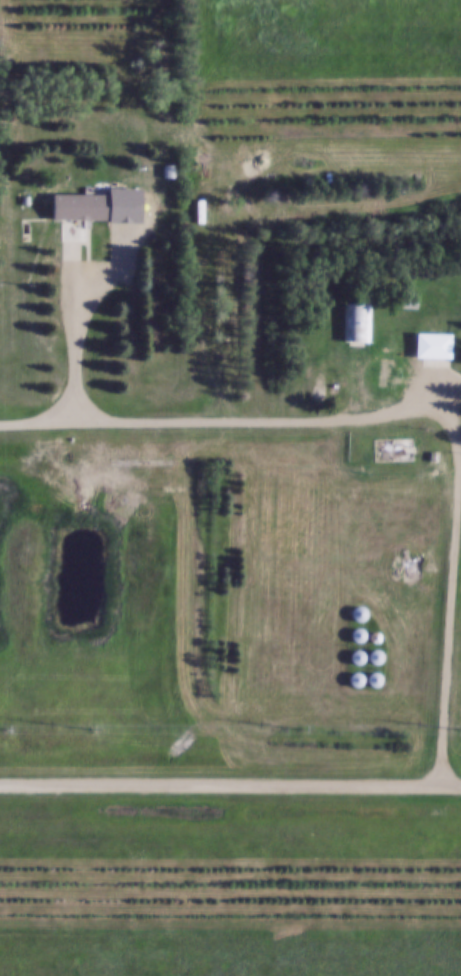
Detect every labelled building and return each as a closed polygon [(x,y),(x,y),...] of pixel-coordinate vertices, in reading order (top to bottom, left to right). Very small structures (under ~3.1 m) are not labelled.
[(49,196),(49,221),(108,221),(108,196),(49,196)] [(418,301),(402,301),(402,310),(418,310),(418,301)] [(346,306),(346,344),(373,344),(373,306),(346,306)] [(414,360),(450,360),(450,336),(414,336),(414,360)] [(396,365),(379,365),(379,389),(396,389),(396,365)] [(371,464),(413,464),(413,440),(371,440),(371,464)] [(398,582),(421,582),(421,556),(398,556),(398,582)]
